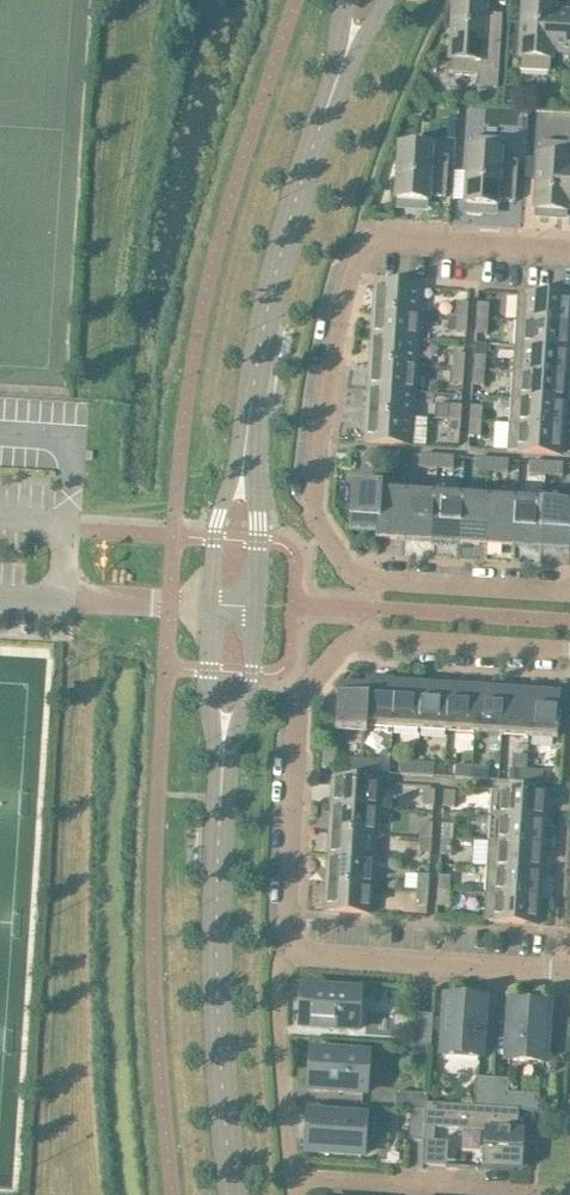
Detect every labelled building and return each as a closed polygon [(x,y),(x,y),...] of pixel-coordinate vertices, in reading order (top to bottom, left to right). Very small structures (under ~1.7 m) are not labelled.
[(569,34),(569,14),(553,13),(553,7),(523,5),(519,72),(549,74),(550,53),(569,54),(569,34)] [(496,89),(501,17),(483,15),(483,10),(453,7),(450,75),(477,76),(476,88),(496,89)] [(444,124),(443,144),(455,145),(456,125),(444,124)] [(568,134),(567,145),(539,143),(535,210),(565,212),(565,206),(569,207),(569,134),(568,134)] [(514,203),(517,162),(498,161),(499,140),(470,139),(466,206),(496,207),(496,201),(514,203)] [(445,199),(448,158),(429,157),(430,151),(400,149),(397,201),(426,203),(427,197),(445,199)] [(373,313),(419,316),(420,289),(375,286),(373,313)] [(569,326),(569,310),(569,299),(517,295),(515,322),(569,326)] [(455,318),(466,319),(467,304),(456,303),(455,318)] [(476,320),(487,320),(488,305),(477,305),(476,320)] [(417,342),(419,316),(373,313),(372,339),(417,342)] [(465,334),(466,319),(455,318),(454,333),(465,334)] [(486,335),(487,320),(476,320),(475,335),(486,335)] [(567,351),(569,326),(515,322),(513,348),(567,351)] [(415,367),(417,342),(372,339),(370,364),(415,367)] [(566,377),(567,351),(513,348),(512,374),(566,377)] [(452,370),(463,370),(464,356),(453,355),(452,370)] [(473,371),(484,372),(485,357),(474,356),(473,371)] [(414,393),(415,367),(370,364),(368,390),(414,393)] [(462,385),(463,370),(452,370),(451,385),(462,385)] [(483,387),(484,372),(473,371),(472,386),(483,387)] [(564,403),(566,377),(512,374),(510,399),(564,403)] [(412,419),(414,393),(368,390),(367,416),(412,419)] [(562,429),(564,403),(510,399),(508,425),(562,429)] [(448,421),(460,422),(461,407),(449,406),(448,421)] [(469,423),(480,423),(481,409),(470,408),(469,423)] [(410,446),(412,419),(367,416),(365,443),(410,446)] [(459,437),(460,422),(448,421),(447,436),(459,437)] [(479,438),(480,423),(469,423),(468,438),(479,438)] [(561,455),(562,429),(508,425),(507,452),(561,455)] [(335,462),(347,463),(348,454),(336,453),(335,462)] [(381,466),(382,454),(366,453),(365,465),(381,466)] [(382,454),(381,466),(398,467),(399,455),(382,454)] [(436,469),(437,457),(420,456),(419,468),(436,469)] [(437,457),(436,469),(452,470),(453,458),(437,457)] [(491,473),(491,461),(475,460),(474,472),(491,473)] [(491,461),(491,473),(507,474),(508,462),(491,461)] [(545,476),(546,464),(529,463),(528,475),(545,476)] [(546,464),(545,476),(562,477),(562,465),(546,464)] [(377,539),(380,488),(351,486),(348,531),(375,533),(375,539),(377,539)] [(404,541),(407,495),(381,494),(382,488),(380,488),(377,539),(404,541)] [(431,542),(434,497),(407,495),(404,541),(431,542)] [(458,544),(461,499),(434,497),(431,542),(458,544)] [(486,546),(489,501),(461,499),(458,544),(486,546)] [(513,548),(516,503),(489,501),(486,546),(513,548)] [(540,550),(543,504),(516,503),(513,548),(540,550)] [(569,534),(569,506),(543,504),(540,550),(569,551),(569,534)] [(364,733),(368,682),(365,682),(365,687),(338,686),(335,731),(364,733)] [(392,729),(395,684),(368,682),(364,733),(366,733),(366,727),(392,729)] [(419,731),(422,686),(395,684),(392,729),(419,731)] [(446,733),(449,687),(422,686),(419,731),(446,733)] [(473,734),(476,689),(449,687),(446,733),(473,734)] [(501,736),(504,691),(476,689),(473,734),(501,736)] [(528,738),(531,693),(504,691),(501,736),(528,738)] [(531,693),(528,738),(557,740),(560,695),(531,693)] [(322,769),(333,769),(334,752),(323,751),(322,769)] [(361,773),(362,761),(346,760),(345,772),(361,773)] [(362,761),(361,773),(378,774),(379,762),(362,761)] [(416,776),(417,764),(400,763),(399,775),(416,776)] [(417,764),(416,776),(432,777),(433,765),(417,764)] [(470,780),(471,768),(455,767),(454,779),(470,780)] [(471,768),(470,780),(487,781),(488,769),(471,768)] [(525,783),(526,771),(509,770),(509,782),(525,783)] [(526,771),(525,783),(542,784),(542,772),(526,771)] [(331,807),(377,810),(378,784),(333,781),(331,807)] [(433,807),(434,792),(423,791),(422,806),(433,807)] [(489,818),(543,821),(545,794),(491,791),(489,818)] [(454,808),(455,793),(444,792),(443,807),(454,808)] [(375,836),(377,810),(331,807),(330,833),(375,836)] [(542,847),(543,821),(489,818),(488,843),(542,847)] [(420,839),(431,840),(432,825),(421,824),(420,839)] [(440,840),(452,841),(453,826),(441,825),(440,840)] [(373,862),(375,836),(330,833),(328,859),(373,862)] [(430,855),(431,840),(420,839),(419,854),(430,855)] [(451,856),(452,841),(440,840),(439,855),(451,856)] [(540,873),(542,847),(488,843),(486,869),(540,873)] [(372,888),(373,862),(328,859),(326,885),(372,888)] [(538,899),(540,873),(486,869),(484,895),(538,899)] [(416,891),(427,891),(428,876),(417,876),(416,891)] [(437,892),(448,893),(449,878),(438,877),(437,892)] [(370,915),(372,888),(326,885),(325,912),(370,915)] [(427,906),(427,891),(416,891),(415,906),(427,906)] [(447,907),(448,893),(437,892),(436,907),(447,907)] [(536,925),(538,899),(484,895),(483,922),(536,925)] [(356,1031),(358,995),(304,991),(301,1028),(356,1031)] [(479,1060),(482,1005),(446,1003),(442,1057),(479,1060)] [(543,1064),(547,1009),(510,1007),(507,1061),(543,1064)] [(430,1048),(432,1016),(416,1015),(414,1046),(430,1048)] [(364,1094),(367,1057),(312,1054),(310,1090),(364,1094)] [(490,1109),(492,1079),(475,1078),(473,1108),(490,1109)] [(518,1112),(538,1113),(539,1096),(507,1094),(508,1080),(492,1079),(490,1109),(518,1111),(518,1112)] [(395,1110),(410,1111),(426,1112),(427,1105),(427,1095),(396,1093),(395,1110)] [(427,1105),(426,1112),(425,1128),(484,1132),(481,1169),(514,1171),(521,1171),(524,1132),(517,1131),(518,1112),(518,1111),(490,1109),(473,1108),(427,1105)] [(408,1141),(424,1142),(425,1128),(426,1112),(410,1111),(408,1141)] [(307,1153),(361,1156),(364,1120),(309,1116),(307,1153)]
